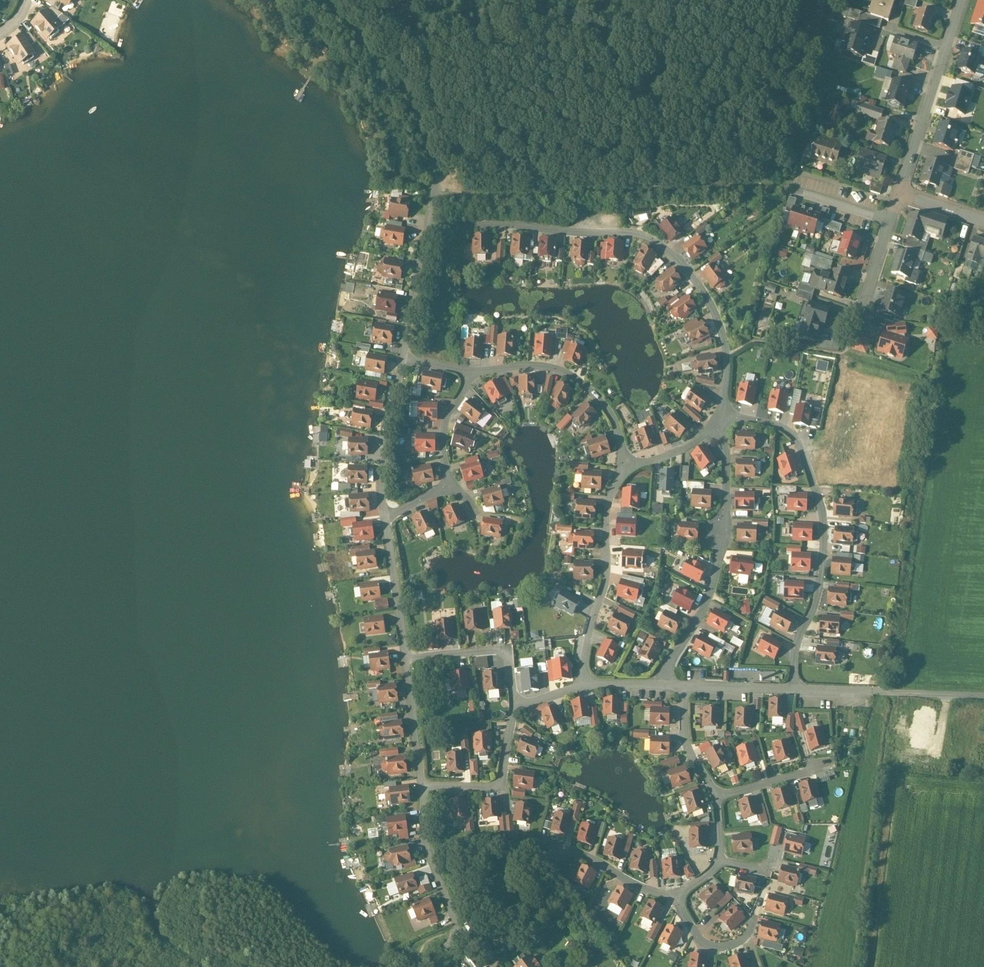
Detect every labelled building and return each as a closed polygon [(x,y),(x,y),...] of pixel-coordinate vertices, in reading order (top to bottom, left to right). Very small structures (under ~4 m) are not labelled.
[(871,16),(888,21),(895,0),(876,0),(871,16)] [(979,4),(972,25),(983,29),(983,6),(979,4)] [(848,16),(857,19),(860,12),(850,8),(848,16)] [(933,14),(920,10),(914,28),(927,32),(933,14)] [(55,22),(46,12),(31,25),(44,40),(47,37),(50,41),(59,33),(56,29),(59,27),(55,22)] [(881,21),(860,15),(858,21),(879,28),(881,21)] [(839,51),(865,57),(873,30),(847,23),(839,51)] [(30,47),(24,37),(23,37),(6,48),(17,64),(20,62),(23,66),(33,60),(30,55),(33,54),(33,53),(30,47)] [(917,46),(895,39),(890,54),(897,56),(896,59),(895,58),(894,60),(896,61),(893,69),(905,73),(909,60),(912,61),(917,46)] [(315,48),(325,54),(328,50),(318,43),(315,48)] [(980,57),(963,51),(958,69),(975,75),(978,66),(978,64),(977,64),(980,57)] [(978,66),(975,75),(974,78),(980,79),(983,78),(983,75),(983,69),(983,68),(978,66)] [(910,86),(893,81),(890,92),(889,92),(886,101),(903,107),(910,86)] [(969,92),(952,87),(945,108),(955,112),(962,114),(969,92)] [(851,111),(881,120),(884,110),(854,100),(851,111)] [(955,112),(945,108),(943,114),(953,117),(955,112)] [(889,124),(880,121),(875,134),(873,143),(890,148),(897,127),(889,124)] [(960,130),(940,124),(933,145),(953,151),(955,145),(957,145),(958,143),(956,143),(960,130)] [(875,134),(869,132),(866,141),(873,143),(875,134)] [(841,146),(818,138),(812,158),(835,166),(841,146)] [(886,159),(861,151),(855,168),(874,174),(873,177),(879,179),(886,159)] [(974,156),(960,151),(956,163),(970,168),(974,156)] [(945,166),(928,161),(921,183),(937,188),(938,189),(939,184),(946,186),(951,171),(944,169),(945,166)] [(970,168),(956,163),(954,170),(968,174),(970,168)] [(884,184),(872,180),(868,191),(880,195),(884,184)] [(946,186),(939,184),(938,189),(937,188),(935,194),(948,198),(952,188),(946,186)] [(796,200),(789,198),(785,212),(792,214),(794,209),(796,200)] [(392,200),(389,217),(398,218),(398,216),(408,217),(411,203),(392,200)] [(801,208),(800,211),(794,209),(792,214),(788,227),(794,229),(793,231),(800,233),(808,210),(801,208)] [(830,211),(823,209),(820,217),(818,223),(824,225),(825,220),(826,221),(830,211)] [(815,212),(808,210),(800,233),(807,236),(808,234),(814,236),(818,223),(820,217),(814,216),(815,212)] [(924,221),(910,217),(903,237),(908,238),(919,242),(919,241),(922,235),(940,241),(947,221),(927,214),(924,221)] [(672,219),(671,219),(670,220),(670,221),(668,218),(665,218),(661,220),(661,223),(663,226),(660,228),(671,242),(683,233),(677,226),(678,225),(674,220),(673,220),(672,219)] [(842,226),(826,221),(825,220),(824,225),(823,228),(839,233),(842,226)] [(405,230),(387,227),(387,230),(382,230),(380,238),(384,239),(385,240),(385,242),(386,242),(386,243),(393,245),(393,244),(402,245),(405,230)] [(860,240),(845,235),(842,245),(839,255),(847,258),(847,257),(854,259),(860,240)] [(489,237),(474,237),(474,246),(473,246),(473,253),(474,253),(474,255),(477,255),(477,256),(486,256),(486,255),(487,254),(487,255),(488,255),(488,254),(489,254),(489,237)] [(528,239),(513,237),(513,246),(512,246),(511,253),(512,253),(512,255),(515,255),(515,260),(523,261),(524,256),(527,256),(527,253),(528,253),(528,251),(527,251),(528,239)] [(699,239),(698,237),(697,238),(697,237),(683,248),(692,260),(699,255),(705,251),(704,250),(706,249),(704,247),(707,245),(707,242),(704,238),(701,238),(699,240),(698,239),(699,239)] [(928,244),(919,241),(919,242),(908,238),(905,247),(909,248),(910,249),(925,253),(928,244)] [(974,238),(966,258),(979,263),(981,259),(983,260),(983,241),(974,238)] [(556,241),(541,240),(540,249),(539,249),(539,256),(540,256),(540,257),(543,258),(542,262),(551,263),(551,258),(554,259),(555,252),(556,252),(556,251),(555,251),(556,241)] [(842,245),(833,242),(830,252),(839,255),(842,245)] [(589,244),(574,243),(574,251),(573,251),(572,259),(573,259),(573,261),(574,261),(574,262),(575,262),(575,261),(576,261),(576,264),(578,266),(582,267),(584,265),(584,262),(588,262),(588,253),(589,244)] [(622,244),(607,243),(607,251),(606,251),(605,258),(606,258),(606,260),(621,261),(622,244)] [(778,255),(785,258),(788,251),(780,248),(778,255)] [(656,256),(643,249),(634,265),(637,266),(635,271),(642,275),(645,270),(647,272),(656,256)] [(925,253),(910,249),(908,255),(915,257),(915,258),(922,260),(921,262),(922,262),(922,261),(930,264),(933,256),(925,253)] [(908,255),(898,252),(891,273),(900,276),(899,276),(906,278),(905,282),(916,285),(920,273),(918,272),(922,262),(921,262),(922,260),(915,258),(915,257),(908,255)] [(718,255),(709,262),(712,266),(722,259),(718,255)] [(831,262),(814,256),(811,264),(828,270),(831,262)] [(966,258),(965,261),(966,261),(963,270),(983,277),(983,260),(981,259),(979,263),(966,258)] [(659,260),(651,269),(655,273),(664,264),(659,260)] [(965,264),(958,261),(953,278),(960,280),(963,270),(965,264)] [(403,265),(385,262),(385,265),(381,264),(379,266),(378,270),(380,272),(383,273),(383,276),(384,277),(384,278),(393,279),(393,278),(400,279),(403,265)] [(714,265),(703,274),(713,288),(716,286),(718,289),(720,289),(724,287),(724,284),(723,281),(725,280),(724,278),(725,277),(721,272),(720,272),(714,265)] [(651,269),(647,273),(651,277),(655,273),(651,269)] [(671,270),(658,281),(660,284),(657,286),(657,289),(660,292),(662,293),(665,291),(667,293),(668,292),(669,293),(674,288),(674,287),(681,282),(671,270)] [(849,276),(834,271),(831,279),(828,288),(843,293),(849,276)] [(824,275),(816,272),(814,276),(811,277),(808,286),(808,287),(815,289),(827,293),(828,288),(831,279),(825,277),(824,275)] [(364,299),(366,288),(355,286),(355,283),(346,282),(345,291),(355,292),(354,298),(364,299)] [(808,286),(800,283),(798,291),(803,292),(813,295),(815,289),(808,287),(808,286)] [(843,293),(828,288),(827,293),(842,298),(843,293)] [(905,296),(889,291),(885,304),(883,303),(880,312),(885,314),(898,318),(905,296)] [(813,295),(803,292),(801,299),(811,302),(813,295)] [(397,298),(379,295),(379,298),(373,297),(371,305),(377,306),(377,309),(378,309),(378,310),(385,312),(385,311),(394,312),(397,298)] [(672,308),(674,310),(672,312),(671,315),(674,318),(677,319),(679,317),(681,320),(683,319),(690,314),(689,313),(695,309),(687,297),(679,302),(672,308)] [(679,302),(676,298),(669,303),(672,308),(679,302)] [(829,311),(810,304),(805,320),(820,325),(824,326),(829,311)] [(896,318),(885,314),(883,319),(887,321),(893,323),(896,318)] [(883,319),(877,316),(874,322),(885,326),(887,321),(883,319)] [(820,325),(805,320),(799,338),(808,341),(809,340),(815,342),(820,325)] [(702,323),(686,331),(687,334),(683,337),(687,344),(691,342),(692,343),(691,343),(692,344),(693,345),(694,344),(695,345),(701,341),(709,336),(702,323)] [(904,324),(887,326),(888,333),(887,335),(905,341),(904,334),(905,334),(904,324)] [(393,329),(376,326),(373,341),(374,341),(375,342),(375,341),(391,344),(393,329)] [(938,339),(939,328),(928,328),(927,339),(938,339)] [(557,329),(556,338),(567,338),(567,329),(557,329)] [(509,333),(505,333),(503,334),(502,338),(499,337),(498,355),(513,356),(513,347),(514,348),(515,340),(514,340),(514,339),(511,338),(511,335),(509,333)] [(887,335),(884,334),(878,351),(886,354),(885,355),(894,358),(895,357),(901,359),(907,341),(905,341),(887,335)] [(536,338),(535,356),(551,357),(552,339),(547,339),(548,336),(541,335),(541,338),(536,338)] [(854,350),(866,354),(871,341),(859,337),(854,350)] [(471,342),(467,341),(466,359),(481,360),(482,342),(479,342),(471,342)] [(833,343),(817,341),(816,348),(831,350),(833,343)] [(572,344),(566,342),(562,353),(567,355),(571,345),(572,345),(572,344)] [(572,344),(572,345),(571,345),(567,355),(565,361),(579,367),(582,358),(583,359),(585,352),(584,352),(585,350),(573,345),(572,344)] [(386,359),(368,356),(366,371),(383,374),(386,359)] [(714,356),(697,359),(697,362),(694,363),(693,365),(693,370),(696,371),(699,371),(699,374),(701,374),(701,375),(710,373),(709,372),(717,371),(714,356)] [(826,381),(828,362),(816,361),(815,379),(826,381)] [(443,377),(425,374),(422,388),(440,392),(440,388),(442,380),(443,377)] [(547,376),(544,393),(551,395),(555,378),(547,376)] [(535,378),(520,378),(520,387),(519,387),(519,394),(520,394),(520,396),(523,396),(523,397),(523,401),(532,401),(532,396),(535,396),(535,395),(536,395),(536,386),(535,386),(535,378)] [(498,381),(485,388),(495,405),(508,398),(498,381)] [(377,386),(360,383),(357,398),(359,398),(359,399),(366,400),(366,399),(371,400),(375,401),(377,386)] [(562,383),(554,398),(556,399),(554,402),(555,406),(559,409),(564,408),(566,405),(569,407),(578,392),(562,383)] [(758,387),(742,384),(738,404),(753,408),(758,387)] [(709,400),(694,390),(687,400),(687,399),(686,401),(686,402),(687,403),(687,404),(692,408),(693,407),(700,412),(709,400)] [(789,393),(774,390),(769,410),(785,414),(789,393)] [(374,402),(375,401),(371,400),(370,407),(382,409),(383,403),(374,402)] [(437,400),(437,405),(439,405),(439,408),(447,408),(452,400),(437,400)] [(485,412),(471,401),(462,413),(469,418),(468,419),(474,423),(476,424),(478,421),(479,422),(484,415),(483,414),(484,414),(485,413),(484,413),(485,412)] [(589,404),(576,416),(589,428),(601,415),(589,404)] [(815,407),(799,404),(795,424),(810,428),(815,407)] [(437,405),(421,405),(421,421),(439,421),(439,408),(439,405),(437,405)] [(365,412),(355,410),(354,413),(351,413),(349,414),(348,419),(350,421),(353,422),(352,425),(354,425),(354,426),(362,428),(362,427),(370,428),(372,413),(365,412)] [(702,419),(695,413),(691,418),(698,424),(702,419)] [(569,414),(555,426),(560,431),(573,419),(569,414)] [(689,427),(676,415),(674,417),(671,415),(669,416),(666,419),(666,422),(668,424),(666,426),(667,427),(667,428),(672,433),(673,432),(679,438),(689,427)] [(654,423),(650,425),(651,429),(653,436),(658,434),(654,423)] [(352,438),(353,430),(341,429),(341,437),(352,438)] [(651,429),(637,434),(637,435),(636,436),(639,442),(640,442),(643,451),(657,446),(653,436),(651,429)] [(474,451),(478,436),(458,430),(454,445),(474,451)] [(755,435),(737,434),(736,449),(745,449),(745,450),(752,450),(752,449),(754,450),(754,446),(757,447),(760,445),(760,440),(758,438),(755,438),(755,435)] [(667,435),(660,437),(664,446),(670,444),(667,435)] [(436,437),(417,436),(417,439),(413,439),(413,445),(416,446),(416,452),(436,453),(436,437)] [(592,442),(588,444),(589,447),(584,448),(587,456),(591,455),(591,456),(591,457),(592,457),(592,458),(594,457),(594,458),(601,456),(601,455),(609,453),(605,438),(592,442)] [(367,441),(349,440),(349,455),(351,455),(351,456),(358,456),(358,455),(367,456),(367,441)] [(707,446),(691,455),(700,472),(707,469),(709,472),(716,468),(713,463),(716,462),(707,446)] [(499,451),(487,454),(488,460),(501,457),(499,451)] [(467,490),(475,488),(474,483),(483,479),(477,457),(465,461),(466,466),(460,468),(465,484),(467,490)] [(794,457),(778,462),(783,478),(798,474),(794,457)] [(755,463),(737,462),(736,477),(754,477),(755,463)] [(430,467),(413,471),(413,472),(412,472),(412,473),(413,473),(413,474),(412,474),(413,483),(415,482),(416,485),(418,485),(418,486),(425,484),(424,483),(433,481),(430,467)] [(367,468),(349,468),(349,471),(345,471),(343,472),(341,473),(341,475),(341,477),(343,479),(345,480),(349,480),(349,483),(350,483),(350,484),(357,484),(358,483),(366,483),(367,468)] [(673,492),(674,472),(659,472),(659,492),(663,492),(663,495),(669,496),(669,492),(673,492)] [(601,474),(583,473),(583,474),(582,475),(583,475),(583,476),(581,476),(581,484),(582,484),(582,488),(584,488),(584,489),(591,489),(591,488),(600,489),(601,474)] [(499,488),(482,493),(486,508),(494,505),(495,506),(502,504),(501,503),(503,502),(502,499),(504,499),(501,491),(500,491),(499,490),(500,490),(500,489),(499,489),(499,488)] [(639,490),(624,490),(623,507),(638,508),(639,490)] [(711,493),(693,491),(693,495),(691,494),(690,503),(692,503),(692,506),(694,507),(694,508),(702,508),(702,507),(710,508),(711,493)] [(755,495),(737,494),(736,511),(754,512),(755,495)] [(807,494),(791,494),(791,498),(786,498),(786,506),(791,506),(791,512),(807,512),(807,494)] [(368,496),(350,497),(350,500),(351,510),(351,512),(353,512),(353,513),(360,513),(360,512),(369,511),(368,496)] [(436,499),(426,503),(431,512),(438,509),(436,499)] [(844,502),(836,501),(834,516),(851,517),(852,514),(856,515),(857,507),(853,506),(853,503),(851,503),(851,502),(844,501),(844,502)] [(595,504),(577,502),(577,505),(572,505),(572,514),(576,514),(576,517),(578,517),(578,518),(586,519),(587,518),(594,518),(595,504)] [(458,506),(445,513),(454,529),(469,521),(465,513),(463,514),(458,506)] [(428,512),(413,520),(422,537),(437,529),(428,512)] [(503,516),(502,523),(504,524),(504,525),(520,527),(521,518),(503,516)] [(619,517),(618,534),(636,535),(637,518),(619,517)] [(355,518),(341,520),(342,527),(353,526),(356,525),(355,518)] [(502,523),(484,520),(482,535),(501,539),(504,525),(504,524),(502,523)] [(356,525),(353,526),(354,529),(349,530),(350,538),(355,537),(355,540),(357,540),(357,541),(364,540),(364,539),(373,538),(371,524),(356,525)] [(697,526),(680,524),(680,528),(678,528),(677,536),(679,536),(679,539),(680,539),(680,540),(687,541),(688,540),(696,541),(697,526)] [(812,541),(813,525),(792,524),(791,539),(812,541)] [(752,527),(738,526),(737,541),(755,542),(756,527),(752,527)] [(853,531),(836,529),(834,544),(843,545),(843,546),(850,546),(850,545),(852,546),(852,542),(853,534),(853,531)] [(597,549),(597,534),(570,533),(570,545),(576,545),(575,549),(597,549)] [(642,553),(626,551),(624,567),(641,568),(642,553)] [(359,554),(357,555),(358,569),(360,569),(360,570),(367,569),(367,568),(376,567),(374,552),(370,553),(359,554)] [(811,569),(812,554),(791,552),(790,568),(811,569)] [(735,554),(732,572),(751,576),(754,557),(735,554)] [(688,558),(680,573),(699,582),(707,567),(688,558)] [(836,560),(833,559),(832,574),(849,576),(850,573),(854,573),(855,565),(850,564),(851,561),(836,560)] [(596,563),(576,563),(576,580),(596,580),(596,563)] [(622,577),(617,594),(637,600),(642,583),(622,577)] [(378,584),(360,586),(362,601),(364,601),(364,602),(371,601),(371,600),(380,599),(378,584)] [(803,600),(804,585),(783,584),(782,600),(803,600)] [(679,586),(671,602),(690,611),(698,596),(679,586)] [(847,591),(829,589),(828,604),(836,605),(836,606),(843,607),(843,606),(845,606),(846,603),(850,603),(851,595),(846,594),(847,591)] [(581,601),(564,592),(556,608),(573,617),(581,601)] [(766,597),(763,605),(775,610),(778,602),(766,597)] [(387,600),(375,601),(377,611),(388,610),(387,600)] [(630,612),(619,606),(617,611),(628,616),(630,612)] [(678,612),(667,606),(664,612),(666,612),(675,617),(678,612)] [(505,608),(498,608),(498,611),(494,612),(496,629),(511,628),(510,619),(511,619),(510,612),(509,612),(509,610),(505,611),(505,608)] [(731,619),(715,611),(708,624),(723,632),(724,631),(724,632),(725,631),(724,630),(725,629),(729,632),(733,624),(729,622),(731,619)] [(794,620),(778,611),(778,612),(777,612),(776,613),(777,613),(776,614),(772,612),(768,619),(772,622),(771,624),(772,625),(772,626),(778,629),(779,629),(786,633),(794,620)] [(477,612),(468,612),(469,614),(465,614),(466,616),(465,616),(465,623),(466,623),(467,632),(482,631),(480,613),(477,613),(477,612)] [(675,617),(666,612),(659,626),(660,626),(660,627),(666,631),(667,630),(675,634),(681,621),(675,617)] [(631,623),(615,614),(608,628),(616,632),(616,633),(622,636),(623,635),(624,636),(631,623)] [(839,619),(821,617),(820,632),(829,633),(829,634),(836,635),(836,634),(837,634),(838,631),(839,631),(840,623),(839,622),(839,619)] [(382,618),(365,620),(367,635),(384,633),(382,618)] [(549,618),(549,637),(571,637),(571,618),(549,618)] [(451,622),(448,622),(448,620),(439,621),(440,623),(437,623),(437,625),(436,625),(436,632),(437,632),(438,641),(453,639),(451,622)] [(720,640),(710,635),(707,640),(716,645),(718,646),(720,640)] [(707,640),(701,636),(694,649),(701,654),(701,655),(707,658),(708,657),(709,658),(711,655),(712,656),(716,648),(715,647),(716,645),(707,640)] [(774,661),(783,645),(766,636),(758,652),(774,661)] [(394,637),(387,638),(388,645),(395,644),(394,637)] [(740,648),(743,642),(734,638),(731,643),(740,648)] [(619,648),(604,641),(596,659),(611,666),(619,648)] [(661,648),(648,641),(644,649),(643,648),(640,655),(641,655),(640,657),(653,664),(661,648)] [(835,650),(818,648),(816,663),(825,664),(825,665),(832,666),(832,665),(834,665),(834,662),(839,662),(840,654),(835,653),(835,650)] [(380,655),(370,656),(371,671),(373,671),(373,672),(382,671),(382,670),(389,669),(387,654),(380,655)] [(569,660),(551,662),(552,683),(570,681),(569,660)] [(538,671),(520,673),(522,694),(540,693),(538,671)] [(466,673),(452,674),(453,682),(452,682),(453,690),(454,690),(454,692),(469,690),(466,673)] [(499,674),(484,675),(485,684),(484,684),(485,691),(486,691),(486,693),(501,691),(499,674)] [(381,688),(378,689),(379,703),(381,703),(381,704),(390,703),(390,702),(397,701),(395,686),(381,688)] [(587,700),(572,703),(573,711),(572,712),(573,719),(574,718),(575,720),(590,718),(587,700)] [(620,700),(605,700),(605,704),(604,704),(604,711),(605,711),(605,716),(620,716),(620,700)] [(785,701),(770,700),(770,709),(769,709),(769,716),(770,716),(770,718),(784,719),(785,701)] [(547,704),(536,708),(538,714),(542,713),(549,710),(547,704)] [(536,708),(528,711),(530,717),(538,714),(536,708)] [(549,710),(542,713),(545,721),(544,721),(546,728),(547,728),(548,729),(562,724),(556,708),(549,710)] [(667,710),(651,709),(650,724),(652,724),(652,725),(659,725),(659,724),(668,725),(669,710),(667,710)] [(719,710),(704,709),(704,718),(703,718),(703,725),(704,725),(704,727),(716,728),(718,728),(719,728),(719,710)] [(751,711),(737,711),(736,720),(735,720),(735,727),(736,727),(736,728),(751,729),(751,711)] [(803,721),(801,714),(795,715),(797,723),(803,721)] [(803,721),(797,723),(800,733),(806,731),(803,721)] [(817,722),(806,726),(807,731),(818,728),(817,722)] [(401,723),(383,725),(384,728),(381,729),(379,731),(379,735),(382,737),(385,737),(385,740),(387,740),(387,741),(394,740),(394,739),(403,738),(401,723)] [(534,734),(524,727),(521,732),(530,739),(534,734)] [(821,729),(806,733),(811,750),(825,746),(821,729)] [(489,735),(475,736),(475,745),(474,745),(475,752),(476,752),(476,754),(491,753),(489,735)] [(540,745),(524,738),(518,752),(526,755),(526,756),(532,759),(533,758),(534,759),(536,756),(539,748),(540,745)] [(669,739),(651,738),(651,753),(652,753),(652,754),(659,754),(659,753),(668,754),(669,739)] [(788,741),(773,745),(776,754),(775,754),(777,761),(778,761),(778,763),(793,759),(788,741)] [(913,744),(894,743),(894,755),(912,756),(912,755),(913,744)] [(921,744),(913,744),(912,755),(925,755),(925,744),(921,744)] [(752,745),(738,749),(740,758),(739,758),(741,765),(742,765),(742,766),(757,762),(752,745)] [(723,754),(719,747),(706,754),(714,769),(727,762),(726,761),(727,760),(724,754),(723,754)] [(463,755),(448,756),(449,764),(448,765),(448,772),(449,772),(449,773),(464,772),(463,755)] [(404,758),(387,760),(387,762),(386,762),(386,763),(384,764),(382,766),(383,771),(385,772),(388,772),(388,775),(390,775),(390,776),(399,775),(399,774),(406,773),(404,758)] [(678,758),(667,761),(669,767),(680,763),(678,758)] [(685,767),(668,773),(673,787),(674,786),(675,787),(681,785),(681,784),(690,781),(685,767)] [(534,775),(516,772),(514,787),(523,788),(523,789),(530,790),(530,789),(532,789),(534,775)] [(814,782),(800,786),(802,794),(801,794),(803,801),(804,801),(805,803),(819,799),(814,782)] [(697,787),(686,791),(688,796),(699,792),(697,787)] [(408,788),(390,790),(391,793),(387,794),(386,796),(386,800),(389,802),(392,802),(392,805),(394,805),(394,806),(401,805),(401,804),(410,803),(408,788)] [(787,789),(773,793),(775,802),(774,802),(776,809),(777,808),(778,810),(792,806),(787,789)] [(688,796),(684,797),(687,805),(686,806),(688,812),(689,812),(690,814),(704,809),(703,806),(703,805),(703,804),(699,792),(688,796)] [(754,798),(740,802),(742,811),(741,811),(743,818),(744,818),(745,820),(759,815),(754,798)] [(465,801),(451,802),(452,820),(467,819),(465,801)] [(498,801),(483,802),(484,809),(483,810),(484,818),(485,818),(485,820),(500,819),(499,815),(498,801)] [(581,804),(575,803),(571,818),(570,820),(576,822),(581,804)] [(532,807),(517,805),(515,822),(529,824),(529,823),(530,823),(531,816),(532,807)] [(571,818),(557,814),(556,816),(555,816),(553,822),(554,823),(552,831),(566,835),(570,820),(571,818)] [(405,818),(387,820),(388,824),(382,825),(383,832),(389,831),(389,835),(399,834),(407,833),(405,818)] [(597,829),(583,825),(582,826),(581,826),(579,833),(580,833),(578,842),(592,846),(597,829)] [(706,830),(691,831),(691,838),(690,838),(690,847),(691,847),(691,848),(706,848),(706,830)] [(751,835),(732,837),(734,854),(752,852),(751,835)] [(805,841),(788,837),(784,851),(792,853),(792,854),(799,856),(799,855),(801,855),(805,841)] [(624,843),(610,839),(609,841),(608,840),(606,848),(607,849),(605,856),(619,860),(622,851),(624,843)] [(631,841),(625,839),(624,843),(622,851),(628,853),(631,841)] [(807,842),(802,851),(808,854),(813,845),(807,842)] [(407,848),(390,851),(390,854),(387,855),(386,858),(387,862),(389,864),(392,863),(393,866),(395,866),(395,868),(403,866),(403,864),(410,862),(407,848)] [(638,853),(635,852),(635,854),(634,854),(632,860),(633,861),(630,869),(645,873),(650,856),(647,856),(647,852),(646,850),(642,849),(639,850),(638,853)] [(678,860),(664,861),(664,863),(663,863),(663,870),(664,870),(665,879),(680,877),(678,860)] [(410,862),(403,864),(405,871),(416,867),(415,862),(410,863),(410,862)] [(809,868),(799,865),(798,871),(800,872),(808,874),(809,868)] [(596,874),(583,867),(579,875),(578,875),(575,881),(575,882),(575,883),(577,885),(577,886),(584,890),(585,889),(588,890),(596,874)] [(693,875),(688,867),(683,870),(688,878),(693,875)] [(798,871),(782,867),(779,882),(786,883),(786,885),(793,887),(793,885),(796,886),(800,872),(798,871)] [(412,875),(395,881),(400,895),(402,895),(402,896),(409,893),(408,892),(417,890),(412,875)] [(426,875),(415,878),(418,889),(429,886),(426,875)] [(756,880),(738,876),(735,891),(737,891),(737,892),(744,894),(744,893),(753,895),(756,880)] [(429,886),(418,889),(420,895),(431,892),(429,886)] [(723,898),(713,887),(707,893),(706,892),(701,897),(702,898),(700,899),(702,902),(701,903),(707,909),(708,908),(711,910),(720,901),(723,898)] [(632,895),(618,888),(615,894),(614,894),(610,901),(611,902),(610,904),(623,911),(626,905),(632,895)] [(723,898),(720,901),(724,905),(732,898),(728,893),(723,898)] [(787,900),(770,896),(766,910),(775,912),(774,913),(781,915),(782,914),(783,914),(787,900)] [(429,900),(412,907),(418,921),(420,920),(420,921),(427,918),(426,918),(434,914),(429,900)] [(663,908),(650,902),(646,908),(642,914),(643,914),(642,917),(655,924),(656,923),(663,908)] [(631,908),(626,905),(623,911),(618,921),(623,924),(631,908)] [(744,918),(733,908),(727,914),(726,913),(721,918),(722,919),(720,920),(731,931),(744,918)] [(436,917),(429,919),(432,925),(438,922),(436,917)] [(779,927),(762,922),(759,937),(764,938),(764,940),(771,942),(772,940),(776,941),(779,927)] [(661,925),(656,923),(655,924),(647,938),(653,941),(661,925)] [(681,934),(668,927),(664,935),(663,934),(660,941),(661,941),(660,943),(673,949),(675,946),(681,934)] [(678,956),(673,953),(670,960),(675,962),(678,956)] [(512,962),(515,966),(519,966),(528,961),(523,954),(512,962)] [(692,955),(690,964),(689,964),(689,966),(705,966),(706,957),(692,955)] [(729,960),(732,966),(747,966),(744,955),(729,960)]
